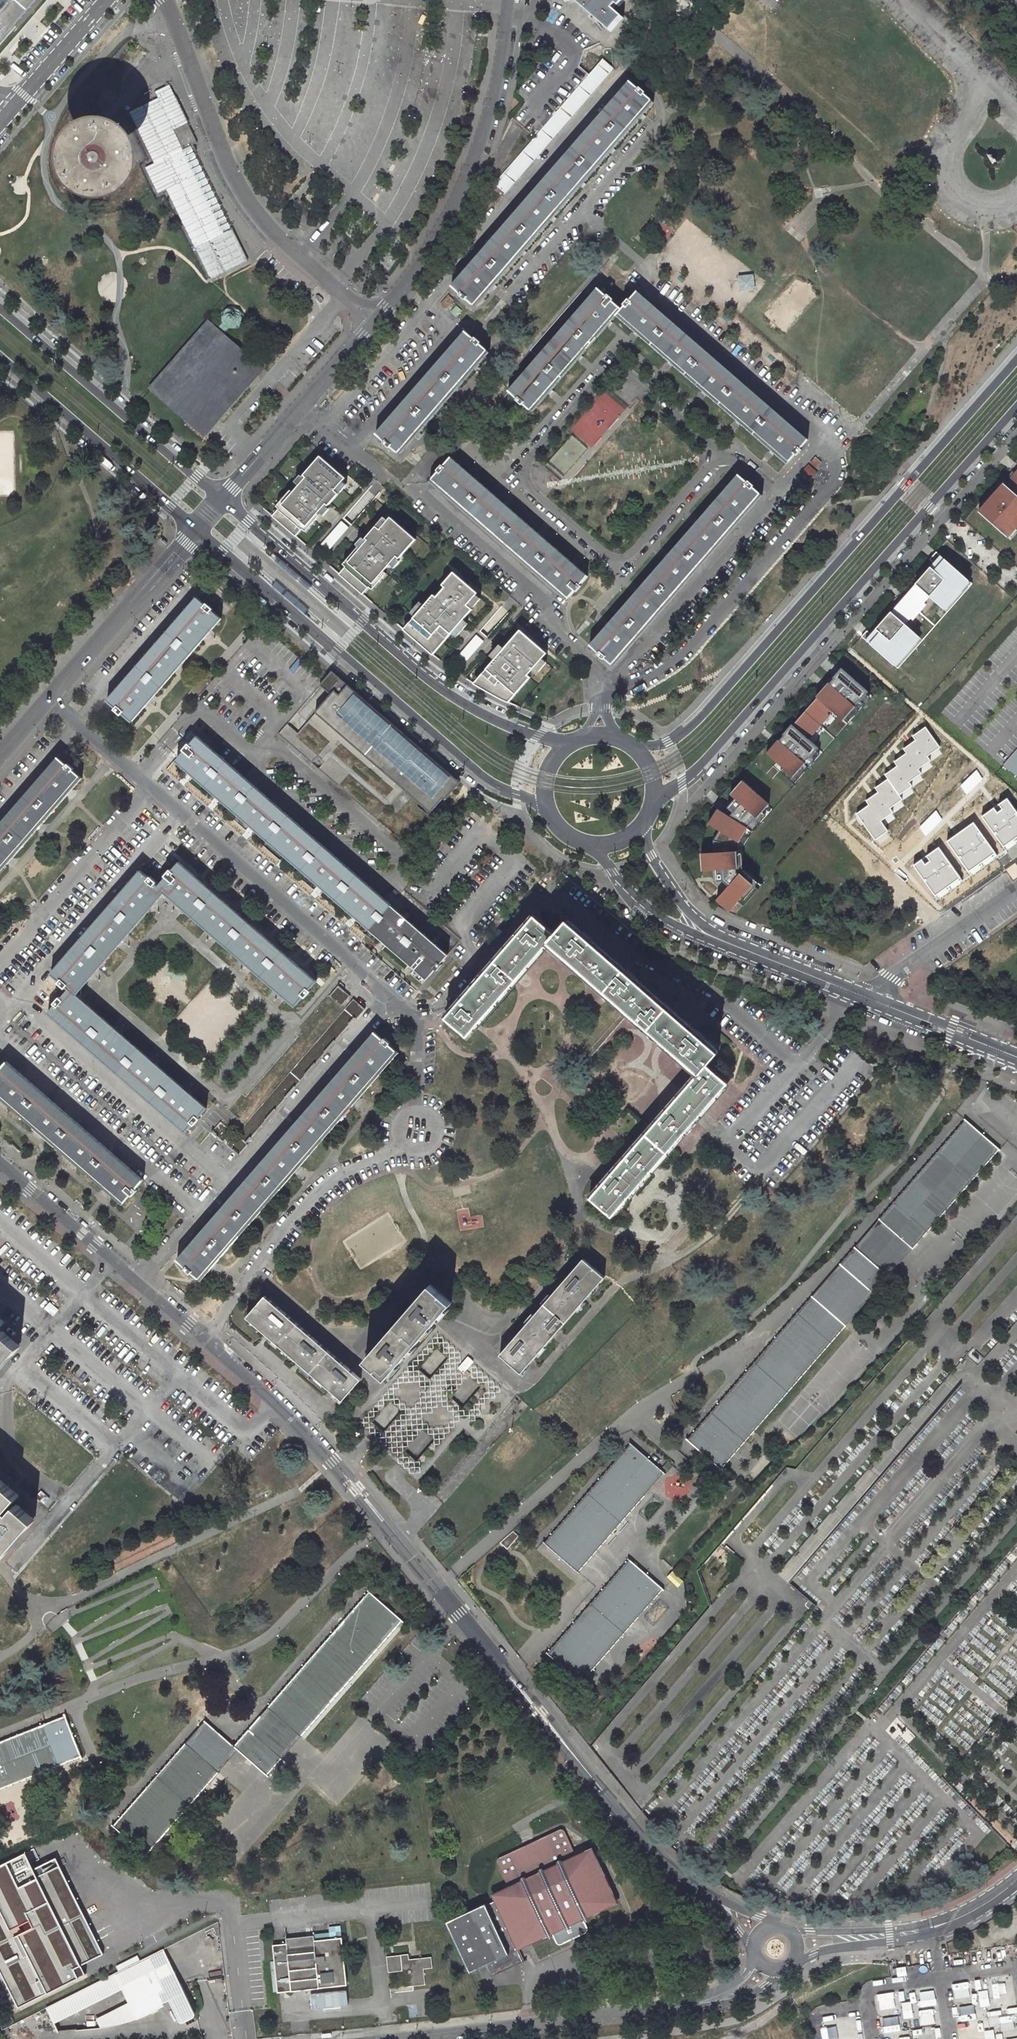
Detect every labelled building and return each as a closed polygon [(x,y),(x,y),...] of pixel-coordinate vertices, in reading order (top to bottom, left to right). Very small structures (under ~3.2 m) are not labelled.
[(37,0),(0,0),(0,43),(37,0)] [(611,30),(622,16),(612,7),(616,2),(619,5),(623,0),(576,0),(611,30)] [(505,194),(614,69),(602,59),(589,75),(535,137),(496,181),(493,184),(505,194)] [(630,84),(455,290),(480,311),(495,294),(654,105),(630,84)] [(158,194),(166,190),(211,279),(248,261),(190,145),(197,143),(169,85),(155,92),(158,97),(129,112),(154,163),(145,167),(158,194)] [(102,170),(106,168),(108,166),(111,162),(113,158),(113,155),(112,150),(110,146),(106,142),(102,140),(100,140),(97,140),(92,140),(88,143),(85,147),(83,151),(82,156),(83,158),(84,163),(88,167),(90,168),(94,170),(99,170),(102,170)] [(753,274),(737,276),(739,292),(755,290),(753,274)] [(810,443),(636,292),(622,308),(597,288),(537,357),(509,391),(532,411),(548,393),(551,390),(578,359),(581,356),(608,325),(610,322),(616,316),(634,331),(638,335),(669,361),(672,364),(703,390),(706,393),(736,420),(740,423),(771,449),(774,453),(787,463),(790,466),(810,443)] [(209,320),(150,389),(192,424),(207,407),(217,415),(260,365),(225,334),(230,328),(234,329),(237,328),(240,327),(241,323),(245,314),(235,304),(227,308),(222,312),(221,315),(223,323),(218,328),(210,321),(209,320)] [(489,355),(465,335),(378,437),(401,456),(489,355)] [(202,433),(217,415),(207,407),(192,424),(202,433)] [(346,478),(320,456),(304,475),(306,478),(293,493),(291,490),(277,506),(280,509),(273,516),(292,533),(296,537),(303,529),(306,532),(315,521),(320,516),(317,514),(326,504),(328,506),(329,504),(343,489),(339,486),(346,478)] [(974,509),(1010,540),(1016,533),(1016,460),(1015,462),(1008,470),(974,509)] [(469,476),(452,461),(432,484),(568,603),(588,580),(571,565),(537,536),(503,506),(469,476)] [(762,494),(739,475),(729,487),(727,489),(724,492),(698,522),(697,524),(695,526),(670,554),(667,558),(665,560),(640,589),(638,592),(636,594),(611,623),(608,626),(606,629),(591,645),(591,646),(614,666),(762,494)] [(346,567),(339,574),(363,594),(369,587),(372,589),(386,573),(384,571),(397,556),(399,558),(403,553),(416,539),(391,518),(390,517),(384,525),(380,522),(366,538),(368,540),(359,550),(357,548),(343,564),(346,567)] [(868,629),(862,636),(898,668),(972,584),(936,552),(929,560),(902,590),(895,598),(868,629)] [(478,593),(453,572),(442,585),(445,587),(436,597),(433,595),(427,602),(423,599),(416,607),(420,610),(403,629),(408,633),(429,652),(434,655),(452,632),(456,636),(464,627),(467,623),(463,620),(473,609),(472,608),(480,599),(476,594),(478,593)] [(220,617),(198,598),(197,599),(192,604),(109,705),(131,721),(149,701),(178,666),(209,630),(211,628),(220,617)] [(547,653),(520,630),(502,651),(498,647),(491,655),(495,659),(474,683),(501,699),(508,703),(531,677),(528,674),(534,667),(538,670),(546,662),(542,658),(547,653)] [(864,690),(841,669),(838,673),(834,677),(827,684),(825,687),(822,691),(794,722),(816,739),(837,716),(864,690)] [(337,694),(345,685),(331,672),(324,679),(320,684),(330,693),(333,690),(337,694)] [(330,693),(314,711),(336,730),(404,789),(430,812),(457,781),(345,685),(337,694),(333,690),(330,693)] [(816,739),(794,722),(778,740),(776,742),(774,744),(767,752),(795,779),(825,748),(816,739)] [(928,756),(940,747),(926,726),(913,735),(916,739),(904,748),(907,752),(894,762),(897,766),(885,775),(888,779),(875,788),(878,792),(866,801),(868,805),(857,813),(876,841),(888,831),(882,821),(893,812),(891,808),(902,799),(899,795),(913,786),(910,781),(921,772),(919,768),(931,761),(928,756)] [(390,902),(198,738),(192,746),(188,743),(184,749),(187,752),(178,762),(372,928),(393,904),(390,902)] [(1003,764),(1016,776),(1016,749),(1003,764)] [(59,754),(0,823),(0,869),(9,859),(40,822),(68,790),(82,774),(74,768),(75,766),(70,761),(68,763),(59,754)] [(773,809),(743,781),(724,802),(722,804),(718,809),(716,810),(708,823),(719,831),(721,832),(730,837),(742,843),(773,809)] [(1004,847),(1016,838),(1016,812),(1007,799),(982,816),(1004,847)] [(948,842),(971,875),(996,857),(973,824),(948,842)] [(713,850),(701,851),(701,871),(714,871),(714,879),(714,880),(726,880),(730,884),(716,900),(733,913),(760,883),(742,870),(742,849),(736,850),(715,850),(713,850)] [(911,870),(932,899),(959,882),(939,852),(911,870)] [(319,979),(182,861),(161,886),(143,870),(54,973),(71,989),(51,1013),(188,1131),(208,1107),(190,1092),(159,1065),(128,1038),(98,1012),(77,994),(95,974),(123,941),(150,910),(167,890),(194,914),(224,940),(254,965),(285,991),(299,1003),(319,979)] [(718,1047),(570,920),(557,934),(536,915),(448,1017),(469,1035),(551,942),(699,1070),(591,1195),(612,1214),(726,1080),(706,1062),(718,1047)] [(387,1038),(378,1031),(180,1261),(193,1272),(197,1269),(207,1277),(216,1266),(245,1232),(277,1195),(304,1164),(333,1130),(365,1093),(394,1060),(402,1051),(392,1043),(394,1041),(388,1036),(387,1038)] [(9,1062),(2,1068),(0,1066),(0,1095),(32,1123),(74,1159),(112,1192),(125,1203),(134,1193),(136,1195),(142,1189),(139,1187),(144,1180),(9,1062)] [(963,1123),(876,1223),(910,1252),(997,1152),(963,1123)] [(853,1250),(887,1279),(910,1252),(876,1223),(853,1250)] [(837,1268),(871,1297),(887,1279),(853,1250),(837,1268)] [(607,1278),(587,1260),(504,1356),(526,1374),(541,1355),(569,1323),(596,1291),(607,1278)] [(809,1300),(844,1329),(871,1297),(837,1268),(809,1300)] [(455,1303),(435,1286),(370,1362),(390,1379),(401,1367),(445,1315),(455,1303)] [(364,1380),(267,1296),(249,1317),(262,1328),(297,1359),(332,1391),(345,1403),(364,1380)] [(809,1300),(691,1437),(725,1466),(844,1329),(809,1300)] [(521,1397),(441,1328),(355,1427),(369,1438),(402,1468),(421,1484),(468,1431),(482,1443),(521,1397)] [(21,1346),(6,1333),(3,1330),(0,1334),(0,1370),(21,1346)] [(633,1440),(546,1540),(580,1569),(667,1469),(633,1440)] [(0,1480),(0,1558),(3,1560),(35,1521),(25,1512),(17,1506),(12,1512),(9,1509),(19,1497),(0,1480)] [(665,1585),(632,1556),(550,1651),(583,1680),(665,1585)] [(232,1748),(238,1753),(266,1777),(401,1621),(368,1592),(232,1748)] [(65,1712),(0,1739),(0,1785),(82,1752),(65,1712)] [(238,1753),(232,1748),(204,1723),(112,1828),(147,1858),(238,1753)] [(661,1831),(666,1826),(661,1821),(656,1825),(661,1831)] [(504,1881),(503,1883),(502,1884),(495,1887),(492,1889),(491,1892),(493,1896),(485,1900),(484,1898),(445,1918),(468,1969),(483,1961),(490,1973),(521,1957),(515,1945),(548,1928),(552,1934),(555,1939),(556,1939),(560,1938),(582,1926),(586,1924),(586,1922),(581,1913),(606,1900),(611,1897),(613,1895),(611,1889),(592,1849),(589,1844),(584,1844),(576,1848),(575,1848),(572,1848),(570,1846),(563,1831),(561,1827),(557,1825),(535,1835),(538,1840),(523,1848),(520,1842),(501,1851),(497,1854),(496,1856),(497,1860),(504,1878),(504,1881)] [(523,1848),(538,1840),(535,1835),(520,1842),(523,1848)] [(0,1866),(0,1967),(19,2006),(87,1972),(83,1965),(104,1954),(56,1858),(34,1869),(27,1853),(0,1866)] [(346,1981),(341,1933),(273,1942),(278,1989),(346,1981)] [(194,2013),(162,1951),(111,1975),(117,1987),(127,2005),(117,2010),(125,2025),(136,2021),(163,2007),(161,2003),(166,1999),(179,2022),(183,2020),(184,2022),(191,2018),(190,2016),(194,2013)] [(433,1967),(432,1957),(409,1960),(409,1954),(387,1957),(389,1971),(403,1970),(405,1987),(426,1984),(424,1968),(433,1967)] [(907,1975),(905,1966),(896,1967),(897,1976),(907,1975)] [(48,2020),(117,1987),(111,1975),(42,2008),(48,2020)] [(879,2008),(893,2005),(890,1992),(876,1995),(879,2008)] [(989,2002),(988,1994),(979,1995),(980,2003),(989,2002)] [(912,2013),(911,2005),(902,2006),(903,2014),(912,2013)] [(99,2029),(108,2028),(109,2028),(118,2027),(125,2025),(117,2010),(95,2022),(99,2029)] [(835,2023),(821,2026),(823,2038),(837,2035),(835,2023)]
